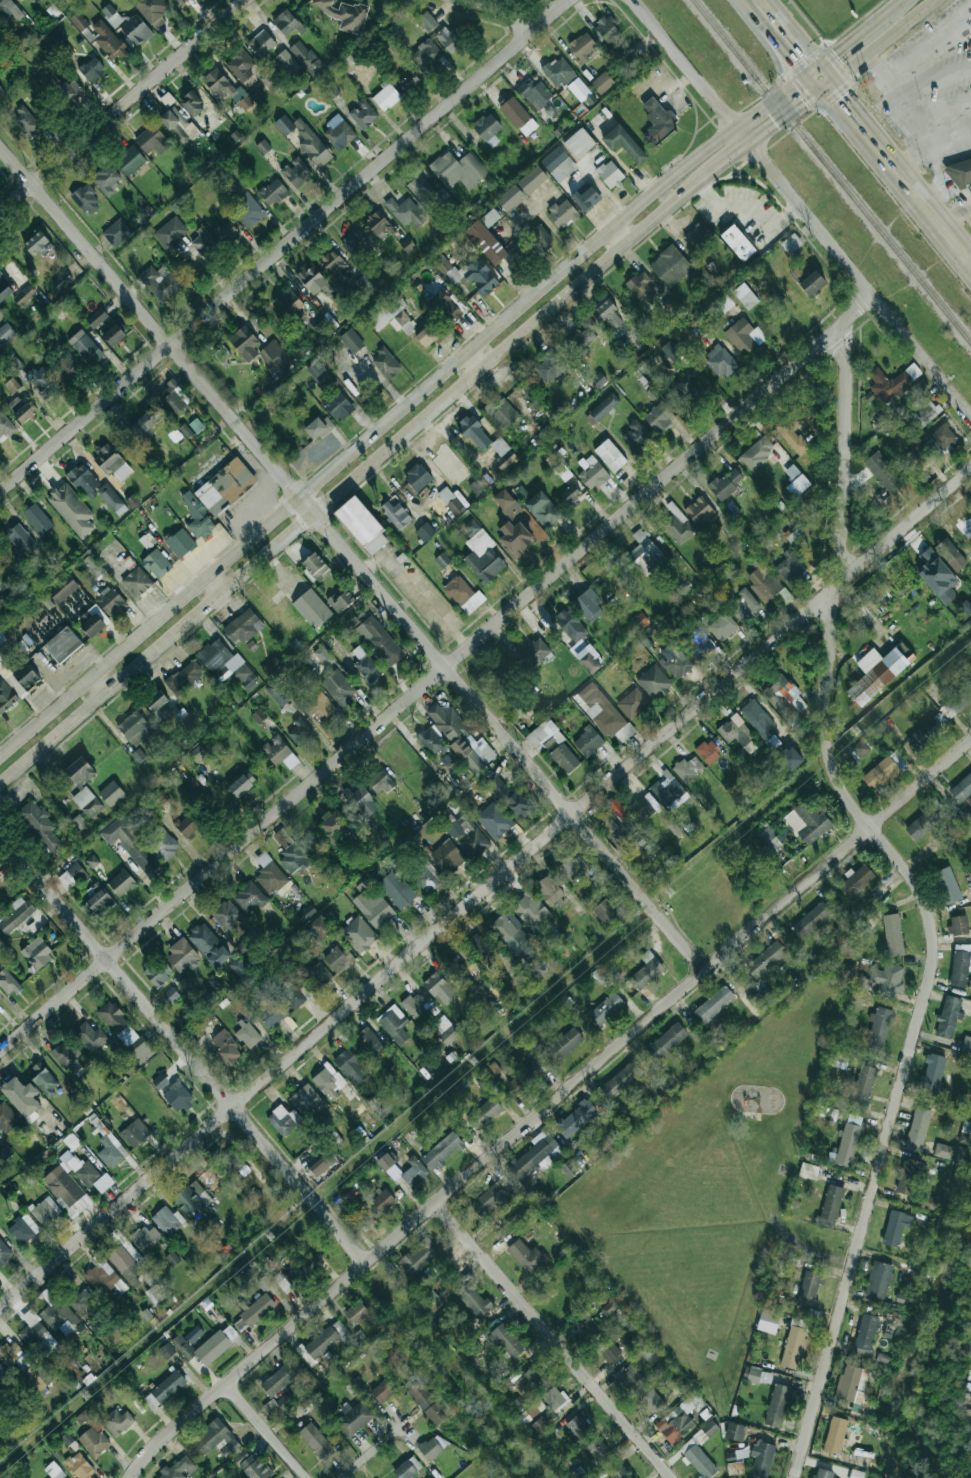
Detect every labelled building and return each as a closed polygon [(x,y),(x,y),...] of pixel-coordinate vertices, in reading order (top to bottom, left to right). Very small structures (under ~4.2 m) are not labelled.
[(10,0),(0,0),(0,21),(3,25),(20,11),(10,0)] [(155,29),(165,21),(161,17),(171,8),(164,0),(137,0),(133,4),(155,29)] [(188,0),(172,0),(180,8),(188,0)] [(340,1),(338,10),(330,7),(332,0),(314,0),(311,9),(342,17),(339,30),(361,35),(368,8),(340,1)] [(123,22),(109,3),(100,11),(114,29),(123,22)] [(284,37),(296,29),(300,35),(306,31),(289,8),(272,20),(284,37)] [(438,24),(427,11),(416,19),(428,33),(438,24)] [(80,32),(89,25),(77,12),(68,19),(80,32)] [(119,28),(137,47),(153,33),(135,13),(119,28)] [(622,33),(608,15),(593,27),(608,45),(622,33)] [(98,35),(93,40),(114,63),(128,50),(100,19),(91,27),(98,35)] [(433,37),(452,54),(462,43),(443,26),(433,37)] [(276,46),(264,29),(246,42),(259,59),(276,46)] [(58,51),(67,43),(56,30),(47,37),(58,51)] [(582,65),(590,59),(586,55),(597,47),(586,31),(567,44),(582,65)] [(424,72),(444,56),(429,38),(409,54),(424,72)] [(324,67),(300,39),(288,49),(312,77),(324,67)] [(248,69),(255,63),(241,48),(224,64),(242,84),(253,74),(248,69)] [(293,76),(301,66),(283,49),(274,59),(293,76)] [(339,62),(347,74),(359,66),(350,54),(339,62)] [(555,88),(563,82),(565,86),(577,77),(561,55),(541,69),(555,88)] [(92,85),(106,72),(92,57),(78,70),(92,85)] [(220,102),(235,89),(215,67),(201,80),(220,102)] [(407,92),(420,81),(412,71),(398,83),(407,92)] [(600,95),(614,83),(604,71),(590,83),(600,95)] [(260,78),(268,90),(275,85),(266,73),(260,78)] [(553,96),(539,81),(535,85),(528,77),(516,89),(537,111),(553,96)] [(81,90),(67,78),(56,92),(70,103),(81,90)] [(401,97),(389,83),(372,98),(384,112),(401,97)] [(325,90),(330,99),(339,94),(334,85),(325,90)] [(205,108),(192,91),(179,101),(193,119),(205,108)] [(238,104),(244,111),(253,104),(247,96),(238,104)] [(524,138),(538,126),(512,96),(499,107),(524,138)] [(678,125),(654,96),(641,105),(648,113),(644,116),(652,125),(642,134),(652,146),(678,125)] [(359,106),(349,114),(362,131),(378,117),(363,98),(357,102),(359,106)] [(198,134),(175,105),(159,117),(182,146),(198,134)] [(28,139),(42,128),(24,106),(10,117),(28,139)] [(499,140),(494,135),(502,127),(488,112),(471,127),(491,148),(499,140)] [(273,123),(285,137),(296,128),(284,114),(273,123)] [(320,132),(339,152),(357,135),(338,115),(320,132)] [(291,124),(304,138),(298,144),(320,169),(334,156),(298,117),(291,124)] [(147,154),(153,148),(160,155),(172,144),(152,123),(134,140),(147,154)] [(620,145),(639,166),(648,157),(618,124),(601,139),(612,152),(620,145)] [(596,144),(581,127),(563,144),(578,160),(596,144)] [(255,147),(263,156),(271,148),(263,139),(255,147)] [(113,161),(128,178),(147,161),(132,144),(113,161)] [(540,162),(559,183),(576,167),(557,146),(540,162)] [(488,174),(469,152),(457,162),(447,150),(428,166),(447,190),(459,180),(468,190),(488,174)] [(288,163),(289,164),(280,170),(294,189),(312,175),(298,156),(288,163)] [(944,166),(970,158),(970,195),(965,188),(944,166)] [(595,171),(609,191),(625,179),(610,159),(595,171)] [(104,195),(123,182),(109,163),(90,176),(104,195)] [(516,183),(527,196),(548,178),(537,165),(516,183)] [(236,191),(244,183),(231,168),(222,176),(236,191)] [(271,208),(288,192),(276,177),(257,193),(271,208)] [(570,195),(582,213),(601,200),(589,182),(570,195)] [(88,217),(103,206),(85,184),(70,195),(88,217)] [(507,214),(526,197),(514,184),(496,201),(507,214)] [(227,202),(249,229),(266,215),(246,191),(239,197),(237,195),(227,202)] [(383,203),(403,228),(410,222),(416,228),(426,220),(408,197),(398,205),(391,197),(383,203)] [(545,214),(560,231),(579,214),(564,197),(545,214)] [(479,219),(487,228),(500,217),(493,208),(479,219)] [(376,237),(384,230),(390,236),(396,231),(377,210),(363,223),(376,237)] [(153,233),(165,249),(188,232),(175,216),(153,233)] [(240,234),(224,216),(210,229),(226,247),(240,234)] [(101,233),(114,248),(132,232),(119,217),(101,233)] [(508,253),(477,219),(463,232),(494,266),(508,253)] [(543,252),(555,241),(538,224),(527,235),(543,252)] [(720,235),(742,262),(756,250),(734,224),(720,235)] [(190,238),(202,258),(218,248),(206,229),(190,238)] [(340,243),(353,257),(368,243),(355,229),(340,243)] [(23,242),(31,258),(51,246),(43,231),(23,242)] [(789,255),(803,244),(794,233),(780,244),(789,255)] [(648,263),(667,289),(693,270),(674,244),(648,263)] [(320,258),(334,281),(349,272),(334,249),(320,258)] [(500,284),(477,257),(458,273),(438,250),(429,259),(452,286),(465,275),(484,298),(500,284)] [(296,275),(312,296),(321,289),(327,297),(334,291),(312,262),(296,275)] [(164,265),(156,271),(151,265),(138,276),(161,304),(182,286),(164,265)] [(807,276),(797,266),(789,275),(810,297),(826,282),(814,269),(807,276)] [(73,280),(65,271),(51,282),(59,291),(73,280)] [(642,305),(657,293),(640,272),(625,284),(642,305)] [(14,290),(0,275),(0,303),(14,290)] [(732,292),(747,310),(759,301),(743,282),(732,292)] [(36,293),(29,284),(13,299),(20,307),(36,293)] [(305,306),(288,288),(273,302),(290,320),(305,306)] [(377,332),(388,322),(396,332),(401,328),(407,336),(416,328),(401,311),(406,306),(392,289),(362,315),(377,332)] [(429,303),(452,324),(463,311),(440,290),(429,303)] [(734,304),(725,293),(713,302),(723,314),(734,304)] [(330,303),(323,294),(311,302),(318,312),(330,303)] [(594,310),(612,331),(623,322),(614,312),(617,309),(608,298),(594,310)] [(85,320),(91,329),(108,317),(101,308),(85,320)] [(309,324),(317,332),(325,324),(318,316),(309,324)] [(596,328),(589,317),(579,323),(584,329),(564,341),(572,355),(597,340),(592,330),(596,328)] [(723,333),(743,357),(766,338),(756,326),(753,329),(743,317),(723,333)] [(424,348),(443,334),(433,321),(414,335),(424,348)] [(16,333),(5,322),(0,327),(0,348),(16,333)] [(126,335),(116,323),(101,335),(111,347),(126,335)] [(253,348),(260,343),(244,325),(227,339),(248,363),(258,354),(253,348)] [(354,355),(365,345),(350,328),(339,337),(354,355)] [(66,342),(89,366),(103,353),(80,329),(66,342)] [(296,364),(273,339),(257,353),(279,378),(296,364)] [(660,349),(672,362),(681,354),(669,341),(660,349)] [(723,380),(739,366),(718,343),(702,357),(723,380)] [(402,368),(384,348),(370,361),(388,381),(402,368)] [(568,365),(553,349),(530,371),(545,387),(568,365)] [(66,386),(84,369),(69,353),(51,370),(66,386)] [(16,374),(24,366),(14,355),(6,363),(16,374)] [(306,369),(313,378),(324,369),(317,360),(306,369)] [(888,381),(877,366),(867,374),(875,384),(870,388),(882,404),(922,374),(913,362),(888,381)] [(62,388),(40,364),(26,377),(47,401),(62,388)] [(709,384),(696,370),(676,389),(688,403),(709,384)] [(591,382),(598,389),(605,382),(598,375),(591,382)] [(13,394),(21,387),(12,377),(5,384),(13,394)] [(187,404),(173,390),(178,385),(172,378),(154,394),(174,416),(187,404)] [(322,405),(338,423),(355,409),(346,399),(349,396),(342,388),(322,405)] [(536,411),(543,405),(531,388),(523,394),(536,411)] [(597,423),(620,401),(612,392),(589,414),(597,423)] [(6,406),(22,424),(34,414),(18,395),(6,406)] [(482,411),(502,432),(519,415),(500,395),(482,411)] [(918,430),(943,411),(937,403),(933,406),(928,400),(907,416),(918,430)] [(643,418),(658,434),(676,418),(661,402),(643,418)] [(799,457),(809,448),(796,432),(812,418),(801,405),(774,428),(799,457)] [(131,445),(166,418),(156,406),(122,432),(131,445)] [(4,434),(7,438),(17,429),(1,410),(0,411),(0,437),(4,434)] [(315,443),(334,426),(323,414),(304,430),(315,443)] [(457,425),(481,452),(493,441),(469,414),(457,425)] [(637,454),(654,439),(635,418),(627,426),(630,429),(621,437),(637,454)] [(938,460),(960,443),(945,423),(923,440),(938,460)] [(751,471),(776,449),(763,435),(738,458),(751,471)] [(499,456),(493,462),(501,471),(517,458),(499,437),(490,445),(499,456)] [(594,450),(612,473),(627,462),(608,438),(594,450)] [(93,460),(108,477),(112,473),(121,482),(132,471),(106,442),(96,452),(99,455),(93,460)] [(917,473),(931,458),(916,444),(902,460),(917,473)] [(890,496),(904,484),(877,450),(863,462),(890,496)] [(583,470),(577,475),(591,491),(609,476),(590,454),(578,464),(583,470)] [(215,518),(257,480),(235,456),(193,494),(215,518)] [(66,476),(89,500),(96,493),(93,490),(100,483),(80,462),(66,476)] [(433,479),(418,462),(402,477),(417,493),(433,479)] [(800,494),(811,484),(792,464),(782,473),(800,494)] [(745,480),(734,466),(708,487),(719,501),(745,480)] [(556,497),(566,508),(586,492),(576,480),(556,497)] [(88,520),(93,516),(66,482),(46,497),(80,540),(94,528),(88,520)] [(95,491),(118,517),(128,508),(105,482),(95,491)] [(523,503),(531,497),(520,485),(513,491),(523,503)] [(436,495),(454,515),(463,507),(445,487),(436,495)] [(492,500),(510,519),(521,508),(504,489),(492,500)] [(562,515),(540,490),(523,505),(546,530),(562,515)] [(198,541),(217,526),(188,491),(179,498),(195,519),(186,526),(198,541)] [(388,542),(381,533),(383,531),(356,495),(334,511),(368,557),(388,542)] [(683,509),(696,526),(714,513),(702,496),(683,509)] [(391,498),(379,508),(399,531),(411,520),(391,498)] [(679,546),(696,530),(670,502),(666,507),(672,513),(659,525),(679,546)] [(53,525),(35,503),(22,513),(41,536),(53,525)] [(473,535),(480,527),(472,519),(464,527),(473,535)] [(436,532),(425,521),(415,532),(425,543),(436,532)] [(519,522),(513,527),(507,521),(498,530),(503,535),(497,542),(514,560),(535,540),(519,522)] [(179,560),(196,545),(181,527),(164,542),(179,560)] [(490,548),(495,544),(481,528),(465,543),(472,551),(462,560),(485,586),(507,566),(490,548)] [(665,555),(639,528),(631,536),(639,544),(626,556),(644,575),(665,555)] [(968,562),(945,537),(934,547),(957,572),(968,562)] [(957,596),(951,589),(959,581),(928,547),(918,556),(924,563),(914,572),(946,606),(957,596)] [(140,562),(157,580),(173,566),(156,548),(140,562)] [(789,584),(806,569),(788,549),(782,555),(785,559),(774,568),(789,584)] [(331,571),(314,552),(299,565),(315,584),(331,571)] [(434,559),(443,569),(451,562),(442,552),(434,559)] [(81,561),(96,578),(104,571),(89,554),(81,561)] [(134,564),(128,556),(122,560),(128,569),(134,564)] [(743,576),(766,603),(784,588),(761,561),(743,576)] [(153,585),(138,566),(120,580),(135,599),(153,585)] [(57,605),(79,588),(68,574),(46,591),(57,605)] [(482,602),(457,575),(442,589),(467,616),(482,602)] [(94,599),(111,618),(127,604),(109,585),(94,599)] [(589,624),(603,612),(596,605),(601,601),(589,587),(571,603),(589,624)] [(331,613),(310,588),(291,604),(313,629),(331,613)] [(338,614),(355,600),(345,588),(328,603),(338,614)] [(742,624),(762,608),(745,588),(726,604),(742,624)] [(90,637),(110,622),(96,604),(76,620),(90,637)] [(222,630),(238,647),(264,624),(248,607),(222,630)] [(568,650),(592,674),(601,666),(594,659),(598,655),(582,638),(588,632),(566,608),(553,620),(575,644),(568,650)] [(349,629),(359,621),(350,611),(340,619),(349,629)] [(707,628),(721,643),(739,626),(724,611),(707,628)] [(631,621),(640,631),(649,622),(641,613),(631,621)] [(389,668),(405,653),(370,615),(354,630),(389,668)] [(43,646),(58,665),(82,644),(67,626),(43,646)] [(698,662),(716,646),(700,629),(682,644),(698,662)] [(259,681),(236,653),(232,655),(225,646),(226,645),(218,636),(195,655),(211,674),(223,664),(246,691),(259,681)] [(553,655),(538,636),(514,655),(529,674),(553,655)] [(915,658),(901,641),(882,658),(873,648),(855,664),(865,674),(845,692),(860,708),(915,658)] [(351,651),(359,660),(353,665),(369,685),(383,673),(360,644),(351,651)] [(661,665),(675,681),(693,666),(677,646),(665,655),(668,659),(661,665)] [(15,692),(19,689),(23,694),(40,681),(26,662),(14,672),(0,655),(0,673),(15,692)] [(262,666),(268,675),(282,666),(275,656),(262,666)] [(177,697),(204,671),(191,658),(164,683),(177,697)] [(635,680),(654,701),(673,684),(654,664),(635,680)] [(486,679),(497,691),(510,680),(499,667),(486,679)] [(319,683),(341,709),(359,695),(337,668),(319,683)] [(795,709),(799,714),(809,706),(783,675),(762,692),(784,719),(795,709)] [(956,715),(970,701),(970,678),(945,702),(956,715)] [(1,679),(0,680),(0,715),(19,699),(1,679)] [(291,698),(273,681),(264,691),(282,707),(291,698)] [(622,743),(635,732),(591,681),(572,697),(608,738),(613,734),(622,743)] [(616,704),(630,720),(650,703),(636,687),(616,704)] [(173,710),(159,691),(144,702),(158,721),(173,710)] [(320,726),(338,713),(322,692),(304,705),(320,726)] [(774,725),(753,699),(739,710),(771,751),(780,744),(768,730),(774,725)] [(496,756),(479,733),(474,737),(452,708),(445,713),(437,703),(425,712),(472,775),(496,756)] [(251,714),(258,724),(266,717),(260,708),(251,714)] [(116,727),(134,747),(153,729),(135,709),(116,727)] [(735,738),(747,753),(755,747),(749,740),(754,737),(736,714),(716,729),(727,744),(735,738)] [(937,721),(932,716),(905,740),(917,753),(944,728),(938,721),(937,721)] [(314,732),(301,718),(285,733),(298,747),(314,732)] [(563,736),(548,718),(525,737),(540,755),(563,736)] [(586,758),(605,743),(590,725),(571,741),(586,758)] [(447,747),(428,726),(416,737),(435,758),(447,747)] [(275,767),(282,761),(289,770),(300,761),(276,734),(268,741),(260,748),(275,767)] [(858,761),(871,748),(862,738),(849,751),(858,761)] [(721,755),(708,739),(695,750),(708,766),(721,755)] [(548,755),(566,775),(580,763),(562,742),(548,755)] [(195,763),(207,753),(199,744),(188,754),(195,763)] [(803,761),(791,746),(777,758),(790,772),(803,761)] [(908,764),(896,749),(860,779),(870,790),(879,783),(881,786),(908,764)] [(97,775),(83,756),(64,770),(78,788),(97,775)] [(672,768),(685,784),(704,768),(694,756),(687,762),(683,758),(672,768)] [(383,789),(385,793),(396,786),(384,769),(366,781),(375,794),(383,789)] [(227,785),(234,797),(256,784),(249,771),(227,785)] [(485,783),(517,823),(532,810),(499,771),(485,783)] [(649,788),(666,809),(686,793),(669,771),(649,788)] [(949,791),(960,804),(970,794),(970,771),(949,791)] [(125,794),(113,780),(97,793),(110,808),(125,794)] [(71,799),(90,820),(103,807),(85,786),(71,799)] [(348,788),(342,793),(365,820),(379,808),(361,786),(352,793),(348,788)] [(640,823),(660,807),(647,791),(627,808),(640,823)] [(616,816),(624,809),(614,798),(606,805),(616,816)] [(62,844),(50,831),(56,825),(32,799),(15,814),(51,853),(62,844)] [(833,825),(821,812),(816,816),(803,800),(782,819),(807,848),(833,825)] [(474,818),(496,841),(514,824),(493,801),(474,818)] [(914,841),(943,819),(937,811),(933,806),(904,828),(914,841)] [(338,845),(354,830),(334,809),(318,824),(338,845)] [(174,825),(187,840),(202,826),(189,812),(174,825)] [(80,829),(86,822),(77,814),(71,821),(80,829)] [(622,814),(608,826),(621,841),(636,829),(622,814)] [(148,878),(163,866),(121,815),(99,833),(109,846),(117,840),(148,878)] [(454,841),(455,839),(471,860),(490,846),(474,824),(469,827),(463,819),(459,822),(457,820),(445,829),(454,841)] [(665,823),(674,838),(681,834),(671,819),(665,823)] [(179,846),(160,824),(144,838),(164,860),(179,846)] [(757,835),(771,853),(789,839),(783,832),(777,836),(769,825),(757,835)] [(293,842),(282,828),(272,836),(283,849),(293,842)] [(446,877),(466,862),(450,839),(429,854),(446,877)] [(310,861),(294,843),(277,859),(293,877),(310,861)] [(276,900),(293,885),(263,852),(255,859),(263,869),(255,876),(276,900)] [(587,867),(572,852),(557,867),(573,882),(587,867)] [(99,862),(92,854),(85,861),(91,869),(99,862)] [(416,866),(420,872),(413,877),(424,895),(443,883),(428,859),(416,866)] [(67,891),(87,875),(76,862),(56,877),(67,891)] [(850,901),(876,877),(863,864),(849,878),(848,877),(837,888),(850,901)] [(933,873),(947,905),(962,899),(949,866),(933,873)] [(119,898),(137,884),(124,869),(107,883),(119,898)] [(417,898),(394,870),(377,884),(400,911),(417,898)] [(550,875),(535,883),(552,912),(567,903),(550,875)] [(268,902),(251,880),(232,896),(246,914),(257,905),(260,908),(268,902)] [(85,891),(89,896),(101,889),(97,883),(85,891)] [(112,899),(103,888),(82,905),(91,916),(112,899)] [(510,907),(534,933),(553,916),(529,890),(510,907)] [(377,891),(367,900),(361,893),(352,900),(376,931),(396,915),(377,891)] [(35,911),(22,895),(9,905),(14,911),(0,923),(0,929),(5,936),(35,911)] [(210,913),(227,934),(237,926),(234,922),(242,915),(227,898),(210,913)] [(618,912),(605,898),(592,911),(605,925),(618,912)] [(833,914),(821,900),(790,929),(801,942),(833,914)] [(296,915),(302,923),(316,912),(311,905),(296,915)] [(537,943),(510,917),(509,919),(502,913),(487,928),(521,960),(537,943)] [(903,955),(899,914),(883,915),(887,957),(903,955)] [(307,927),(321,941),(334,929),(320,915),(307,927)] [(379,938),(358,915),(339,932),(360,955),(379,938)] [(950,935),(968,933),(966,915),(949,917),(950,935)] [(216,969),(231,955),(202,922),(186,936),(216,969)] [(464,944),(481,962),(493,951),(489,948),(496,941),(488,933),(481,939),(475,933),(464,944)] [(51,951),(39,936),(20,951),(36,971),(50,960),(46,955),(51,951)] [(201,958),(184,938),(164,955),(181,975),(201,958)] [(787,951),(776,939),(744,968),(756,980),(787,951)] [(952,944),(951,986),(966,987),(967,972),(970,972),(970,945),(952,944)] [(341,952),(337,947),(323,956),(335,974),(355,960),(346,948),(341,952)] [(644,963),(627,980),(639,993),(665,968),(647,950),(639,957),(644,963)] [(142,973),(156,988),(174,973),(160,957),(142,973)] [(249,969),(238,957),(228,965),(239,978),(249,969)] [(445,966),(459,981),(470,971),(462,963),(458,967),(452,959),(445,966)] [(302,974),(315,992),(333,978),(320,961),(302,974)] [(9,998),(21,986),(4,969),(0,973),(0,989),(9,998)] [(435,999),(450,986),(436,971),(422,984),(435,999)] [(881,989),(898,993),(903,975),(886,971),(881,989)] [(278,996),(294,1012),(307,998),(292,982),(278,996)] [(735,997),(723,984),(692,1013),(704,1025),(735,997)] [(170,1005),(180,996),(171,987),(162,995),(170,1005)] [(282,1021),(263,989),(253,996),(260,1007),(255,1010),(268,1030),(282,1021)] [(412,1019),(433,1004),(422,989),(401,1004),(412,1019)] [(587,1015),(599,1027),(625,1003),(613,991),(587,1015)] [(959,1012),(962,999),(944,995),(935,1035),(953,1039),(959,1012)] [(140,1065),(154,1053),(110,1000),(96,1012),(140,1065)] [(401,1029),(409,1021),(394,1004),(375,1020),(398,1047),(409,1037),(401,1029)] [(881,1051),(893,1011),(875,1006),(863,1046),(881,1051)] [(447,1047),(460,1035),(444,1017),(430,1029),(447,1047)] [(98,1027),(94,1031),(85,1021),(73,1032),(91,1053),(108,1038),(98,1027)] [(688,1034),(677,1021),(647,1047),(657,1060),(688,1034)] [(234,1033),(246,1050),(261,1038),(249,1022),(234,1033)] [(557,1061),(584,1039),(573,1026),(547,1049),(557,1061)] [(354,1039),(371,1061),(386,1049),(369,1027),(354,1039)] [(214,1054),(227,1068),(244,1053),(222,1029),(210,1040),(218,1050),(214,1054)] [(964,1035),(960,1052),(970,1055),(970,1037),(964,1035)] [(71,1075),(82,1066),(76,1059),(81,1055),(67,1038),(51,1051),(71,1075)] [(356,1087),(370,1074),(346,1048),(332,1061),(356,1087)] [(845,1068),(848,1054),(835,1051),(832,1065),(845,1068)] [(937,1092),(946,1057),(928,1053),(919,1088),(937,1092)] [(59,1088),(40,1061),(27,1070),(46,1097),(59,1088)] [(486,1067),(494,1076),(501,1070),(493,1061),(486,1067)] [(355,1095),(329,1063),(311,1078),(331,1102),(341,1094),(347,1102),(355,1095)] [(851,1105),(867,1108),(875,1068),(860,1065),(851,1105)] [(538,1079),(528,1067),(507,1084),(517,1096),(538,1079)] [(169,1081),(161,1073),(151,1082),(159,1091),(169,1081)] [(40,1106),(33,1097),(38,1093),(29,1082),(24,1087),(14,1076),(0,1088),(0,1089),(25,1119),(40,1106)] [(161,1096),(178,1114),(195,1099),(177,1080),(161,1096)] [(321,1100),(307,1083),(288,1099),(302,1116),(321,1100)] [(466,1120),(477,1132),(503,1109),(491,1097),(466,1120)] [(598,1112),(585,1098),(554,1126),(566,1140),(598,1112)] [(3,1136),(20,1121),(3,1101),(0,1103),(0,1132),(3,1136)] [(280,1137),(302,1122),(293,1109),(287,1113),(282,1105),(266,1116),(280,1137)] [(932,1111),(916,1106),(903,1148),(919,1153),(932,1111)] [(133,1149),(151,1133),(137,1118),(119,1134),(133,1149)] [(861,1127),(844,1122),(836,1154),(830,1153),(828,1162),(851,1168),(861,1127)] [(530,1140),(534,1145),(509,1165),(521,1180),(538,1166),(541,1169),(563,1151),(545,1129),(530,1140)] [(464,1146),(454,1132),(420,1158),(431,1172),(464,1146)] [(80,1145),(76,1136),(66,1142),(71,1150),(80,1145)] [(102,1144),(105,1147),(97,1153),(109,1169),(128,1155),(113,1136),(102,1144)] [(951,1160),(955,1148),(936,1142),(932,1155),(951,1160)] [(6,1145),(0,1151),(0,1154),(5,1159),(13,1152),(6,1145)] [(962,1164),(967,1149),(959,1146),(954,1161),(962,1164)] [(244,1171),(246,1161),(234,1159),(235,1153),(228,1152),(225,1168),(244,1171)] [(410,1189),(429,1174),(414,1155),(406,1160),(411,1166),(402,1173),(386,1153),(376,1160),(393,1182),(400,1176),(410,1189)] [(92,1202),(68,1173),(71,1171),(87,1189),(92,1184),(101,1194),(114,1183),(106,1173),(101,1177),(86,1159),(79,1164),(71,1154),(40,1180),(72,1219),(92,1202)] [(332,1164),(325,1155),(309,1168),(316,1177),(332,1164)] [(920,1161),(904,1157),(895,1192),(911,1196),(920,1161)] [(568,1178),(578,1170),(569,1159),(559,1167),(568,1178)] [(214,1202),(194,1180),(172,1200),(192,1222),(214,1202)] [(507,1198),(499,1184),(469,1201),(477,1215),(507,1198)] [(844,1188),(828,1184),(818,1224),(834,1228),(844,1188)] [(396,1202),(386,1189),(371,1200),(381,1213),(396,1202)] [(29,1212),(43,1228),(61,1211),(47,1196),(29,1212)] [(938,1198),(922,1197),(921,1209),(938,1210),(938,1198)] [(172,1214),(165,1205),(150,1217),(166,1237),(185,1221),(177,1211),(172,1214)] [(910,1229),(913,1215),(889,1210),(882,1244),(898,1248),(902,1227),(910,1229)] [(21,1246),(40,1230),(26,1213),(7,1229),(21,1246)] [(150,1222),(129,1239),(142,1254),(162,1237),(150,1222)] [(148,1265),(119,1232),(111,1239),(117,1246),(105,1257),(134,1288),(140,1283),(135,1277),(148,1265)] [(409,1254),(408,1252),(399,1260),(414,1276),(440,1252),(427,1238),(409,1254)] [(535,1246),(530,1250),(518,1238),(506,1249),(530,1276),(548,1259),(535,1246)] [(13,1254),(0,1239),(0,1266),(13,1254)] [(172,1267),(180,1261),(172,1251),(164,1257),(172,1267)] [(83,1276),(103,1298),(115,1287),(121,1293),(128,1287),(97,1253),(90,1260),(94,1265),(83,1276)] [(320,1268),(312,1256),(275,1279),(283,1292),(320,1268)] [(895,1274),(891,1273),(893,1266),(872,1260),(864,1294),(884,1300),(888,1283),(892,1284),(895,1274)] [(149,1288),(145,1291),(153,1305),(168,1296),(152,1270),(142,1276),(149,1288)] [(796,1304),(813,1309),(822,1275),(805,1271),(796,1304)] [(478,1320),(492,1307),(475,1288),(479,1284),(468,1272),(450,1289),(478,1320)] [(264,1292),(273,1286),(264,1275),(256,1282),(264,1292)] [(38,1314),(53,1332),(58,1328),(66,1337),(75,1329),(78,1332),(84,1327),(62,1301),(49,1286),(40,1294),(49,1305),(38,1314)] [(76,1313),(93,1300),(85,1289),(68,1302),(76,1313)] [(594,1303),(607,1317),(618,1306),(605,1292),(594,1303)] [(276,1306),(267,1294),(231,1321),(240,1333),(276,1306)] [(344,1312),(355,1325),(370,1313),(358,1300),(344,1312)] [(32,1351),(37,1347),(46,1358),(60,1347),(30,1309),(21,1316),(27,1325),(17,1333),(32,1351)] [(780,1315),(761,1311),(756,1330),(775,1334),(780,1315)] [(879,1318),(863,1313),(852,1355),(868,1360),(879,1318)] [(587,1342),(600,1327),(588,1316),(575,1331),(587,1342)] [(307,1364),(341,1340),(342,1342),(350,1336),(339,1319),(297,1350),(307,1364)] [(790,1320),(780,1366),(797,1370),(807,1324),(790,1320)] [(505,1321),(494,1327),(495,1330),(486,1335),(495,1349),(502,1345),(511,1359),(523,1352),(505,1321)] [(222,1331),(231,1342),(238,1336),(229,1325),(222,1331)] [(203,1332),(197,1326),(184,1337),(190,1344),(203,1332)] [(188,1362),(195,1355),(206,1367),(232,1344),(219,1329),(194,1351),(179,1334),(170,1342),(188,1362)] [(595,1351),(610,1364),(621,1352),(607,1338),(595,1351)] [(14,1362),(22,1371),(35,1360),(26,1351),(24,1353),(12,1339),(0,1349),(0,1358),(8,1367),(14,1362)] [(166,1360),(176,1351),(167,1342),(157,1351),(166,1360)] [(659,1353),(649,1342),(638,1352),(648,1363),(659,1353)] [(260,1386),(271,1399),(297,1375),(286,1362),(260,1386)] [(644,1379),(629,1362),(613,1377),(628,1394),(644,1379)] [(860,1367),(841,1365),(836,1399),(854,1402),(860,1367)] [(545,1379),(532,1366),(522,1377),(536,1389),(545,1379)] [(770,1384),(771,1371),(744,1368),(743,1381),(770,1384)] [(141,1398),(150,1411),(188,1384),(178,1371),(141,1398)] [(369,1392),(380,1405),(394,1392),(383,1380),(369,1392)] [(405,1392),(437,1427),(449,1415),(417,1381),(405,1392)] [(792,1388),(775,1383),(763,1424),(779,1429),(792,1388)] [(567,1402),(558,1386),(542,1395),(551,1411),(567,1402)] [(639,1399),(651,1415),(665,1405),(653,1389),(639,1399)] [(671,1445),(695,1425),(686,1414),(702,1401),(694,1392),(654,1425),(671,1445)] [(275,1402),(281,1409),(290,1402),(284,1395),(275,1402)] [(514,1416),(521,1426),(546,1408),(538,1398),(514,1416)] [(344,1414),(335,1423),(349,1438),(374,1416),(360,1401),(352,1408),(347,1403),(339,1409),(344,1414)] [(77,1438),(93,1460),(112,1446),(100,1430),(101,1428),(87,1408),(77,1416),(87,1430),(77,1438)] [(121,1415),(115,1408),(101,1420),(116,1437),(135,1421),(126,1411),(121,1415)] [(577,1440),(590,1429),(578,1414),(565,1424),(577,1440)] [(550,1427),(542,1416),(532,1424),(539,1434),(550,1427)] [(846,1419),(829,1417),(825,1452),(842,1454),(846,1419)] [(227,1460),(242,1447),(217,1419),(191,1442),(204,1456),(215,1446),(227,1460)] [(320,1460),(334,1449),(311,1422),(298,1433),(320,1460)] [(718,1471),(698,1446),(719,1429),(713,1422),(679,1449),(702,1477),(708,1477),(718,1471)] [(724,1439),(743,1442),(745,1425),(726,1423),(724,1439)] [(448,1445),(436,1432),(417,1449),(429,1462),(448,1445)] [(584,1448),(597,1461),(609,1450),(596,1436),(584,1448)] [(752,1457),(749,1477),(768,1477),(773,1444),(753,1441),(751,1457),(752,1457)] [(95,1474),(79,1451),(65,1461),(76,1477),(90,1477),(95,1474)] [(249,1477),(274,1477),(253,1453),(238,1465),(249,1477)] [(185,1454),(154,1477),(187,1477),(186,1476),(196,1468),(185,1454)] [(411,1455),(392,1472),(398,1477),(409,1477),(422,1466),(411,1455)] [(64,1474),(53,1461),(43,1469),(50,1477),(59,1477),(64,1474)] [(729,1475),(743,1474),(742,1461),(728,1463),(729,1475)] [(611,1477),(630,1477),(631,1477),(621,1464),(608,1474),(611,1477)] [(815,1468),(813,1477),(832,1477),(834,1472),(815,1468)] [(851,1469),(849,1477),(863,1477),(864,1472),(851,1469)]
